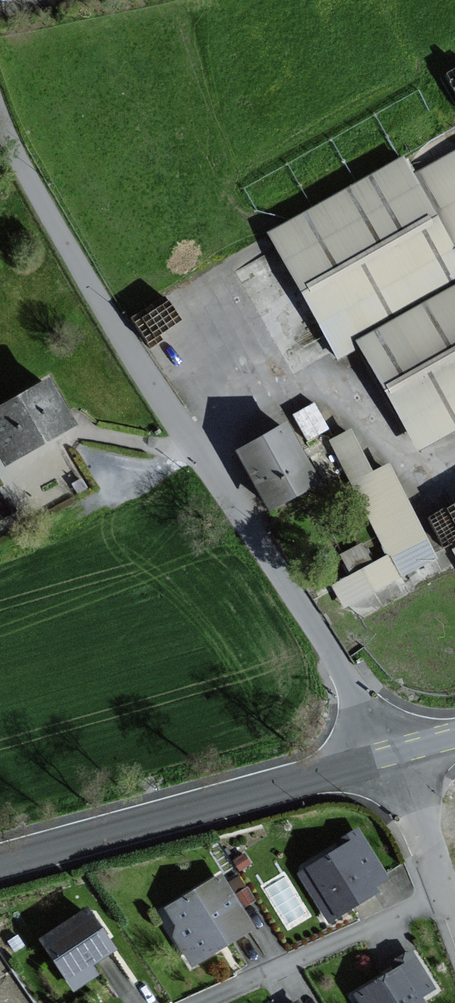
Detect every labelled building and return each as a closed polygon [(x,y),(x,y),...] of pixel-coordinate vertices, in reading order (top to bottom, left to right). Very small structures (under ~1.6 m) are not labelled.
[(415,179),(403,157),(266,236),(337,359),(362,344),(421,447),(454,428),(454,157),(415,179)] [(52,377),(0,407),(0,459),(4,467),(79,424),(52,377)] [(294,409),(306,435),(327,425),(315,399),(294,409)] [(320,483),(287,424),(238,451),(272,510),(320,483)] [(351,427),(327,439),(388,556),(331,585),(344,610),(438,561),(388,464),(374,471),(351,427)] [(349,567),(368,559),(360,540),(341,548),(349,567)] [(391,879),(361,832),(298,871),(330,924),(379,894),(376,888),(391,879)] [(220,875),(164,908),(176,930),(170,933),(190,968),(254,931),(220,875)] [(92,909),(41,939),(74,994),(100,979),(95,969),(119,955),(92,909)] [(351,988),(359,1002),(427,1002),(424,997),(433,992),(413,955),(351,988)]
